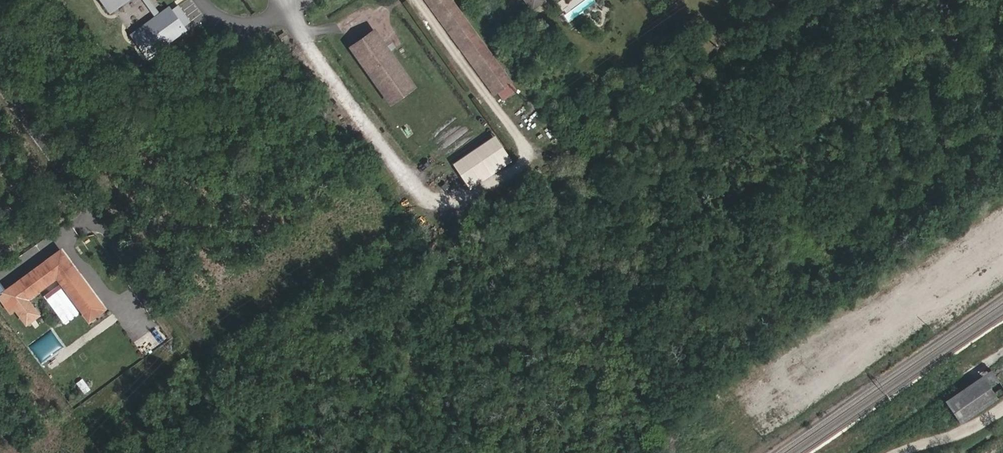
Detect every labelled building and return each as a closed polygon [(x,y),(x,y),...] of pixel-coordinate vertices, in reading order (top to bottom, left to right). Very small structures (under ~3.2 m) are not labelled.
[(498,92),(432,0),(426,0),(495,95),(498,92)] [(455,0),(432,0),(498,92),(507,104),(513,104),(525,96),(455,0)] [(533,9),(544,0),(526,0),(533,9)] [(134,33),(153,57),(195,25),(176,1),(134,33)] [(384,50),(374,34),(352,49),(390,103),(412,89),(388,55),(384,57),(381,52),(384,50)] [(469,183),(511,156),(498,135),(455,162),(469,183)] [(28,297),(59,276),(69,291),(85,280),(65,253),(50,263),(47,259),(16,282),(19,286),(3,298),(12,312),(18,308),(27,322),(40,314),(28,297)] [(12,288),(3,277),(0,279),(0,297),(12,288)] [(66,294),(58,281),(48,287),(57,300),(66,294)] [(946,397),(961,422),(1002,393),(1002,358),(946,397)]
